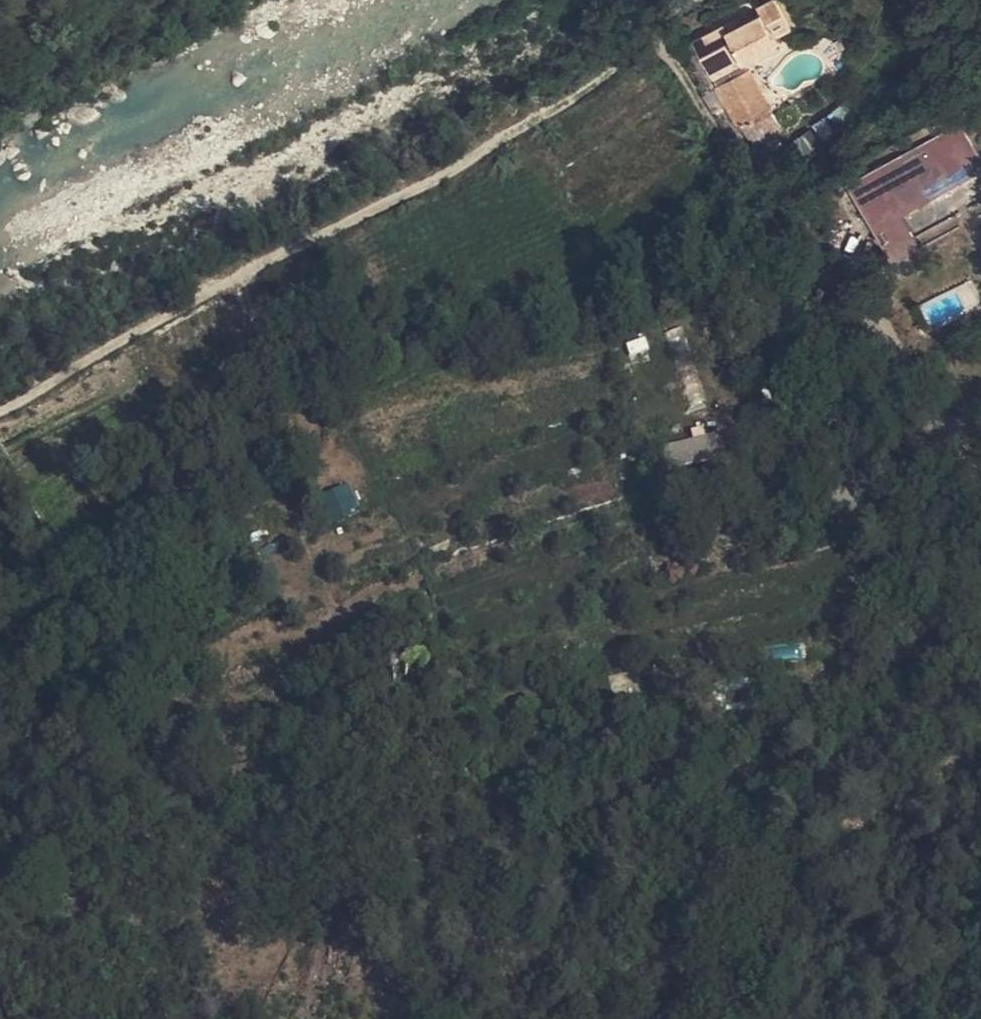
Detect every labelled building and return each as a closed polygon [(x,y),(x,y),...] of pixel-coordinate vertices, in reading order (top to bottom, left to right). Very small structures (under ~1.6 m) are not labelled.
[(774,35),(789,26),(775,0),(761,0),(757,2),(761,10),(737,24),(727,29),(723,21),(690,39),(708,71),(738,54),(742,61),(778,41),(774,35)] [(732,16),(723,21),(727,29),(737,24),(732,16)] [(742,61),(738,54),(708,71),(712,78),(742,61)] [(718,88),(739,125),(767,109),(747,72),(718,88)] [(959,131),(845,194),(891,272),(919,259),(903,223),(980,182),(980,171),(959,131)] [(715,435),(660,448),(666,476),(721,463),(715,435)] [(321,491),(328,519),(357,512),(350,483),(321,491)]
